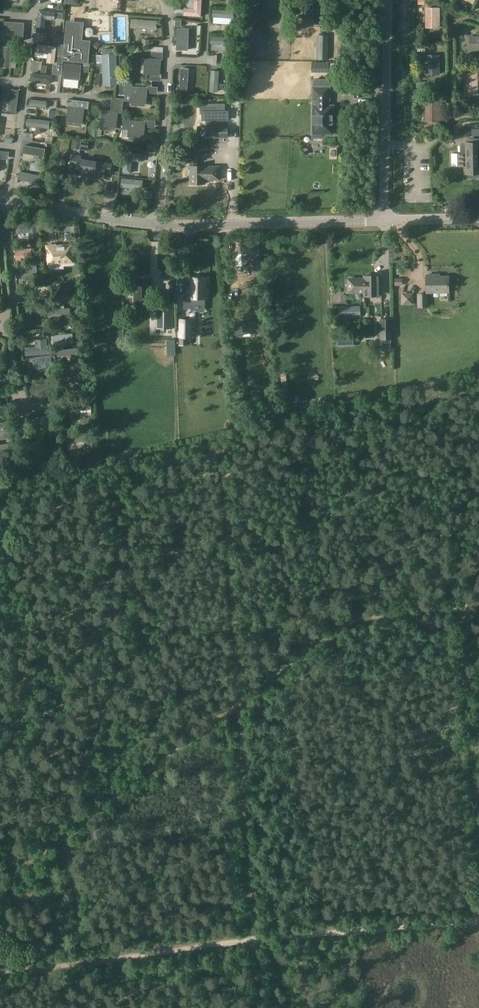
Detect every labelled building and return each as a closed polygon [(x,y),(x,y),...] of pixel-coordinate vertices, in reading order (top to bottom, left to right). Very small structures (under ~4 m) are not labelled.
[(185,9),(184,16),(201,17),(201,0),(194,0),(194,9),(185,9)] [(301,25),(306,26),(306,23),(320,23),(320,6),(324,6),(324,0),(317,0),(316,5),(306,5),(306,17),(301,17),(301,25)] [(426,26),(439,26),(439,7),(426,7),(426,26)] [(38,11),(36,31),(43,32),(44,19),(54,20),(54,19),(55,13),(38,11)] [(209,14),(209,21),(225,21),(225,13),(209,14)] [(109,21),(110,45),(125,45),(124,21),(109,21)] [(22,41),(24,23),(4,22),(3,30),(15,30),(15,40),(22,41)] [(64,45),(63,56),(63,61),(88,63),(90,45),(77,44),(79,27),(76,27),(76,25),(70,24),(69,27),(66,26),(64,45)] [(188,30),(177,29),(177,50),(187,50),(188,30)] [(54,34),(53,43),(62,44),(63,35),(54,34)] [(211,37),(210,44),(227,45),(226,53),(231,53),(232,38),(211,37)] [(469,38),(469,51),(478,51),(478,38),(469,38)] [(38,45),(37,52),(48,54),(47,63),(54,64),(56,48),(38,45)] [(4,47),(3,68),(9,68),(10,55),(16,56),(16,52),(11,51),(11,48),(4,47)] [(317,52),(317,59),(327,59),(328,48),(319,48),(319,52),(317,52)] [(151,60),(145,59),(144,74),(159,75),(160,60),(162,60),(163,54),(152,53),(151,60)] [(116,54),(102,55),(102,63),(103,73),(103,86),(117,85),(116,54)] [(418,56),(418,65),(427,65),(427,75),(439,75),(439,56),(418,56)] [(80,66),(64,64),(63,78),(79,80),(80,66)] [(206,66),(206,73),(209,74),(207,97),(231,98),(233,66),(216,64),(216,66),(206,66)] [(328,64),(315,64),(315,72),(328,72),(328,64)] [(57,68),(58,66),(54,66),(52,74),(61,75),(62,68),(57,68)] [(180,69),(179,93),(189,93),(190,70),(180,69)] [(477,77),(477,74),(464,74),(464,93),(478,93),(478,81),(478,77),(477,77)] [(132,85),(125,85),(125,96),(131,96),(130,103),(147,104),(148,97),(146,97),(147,87),(132,87),(132,85)] [(313,106),(312,130),(322,130),(322,134),(331,134),(331,130),(332,130),(333,106),(328,106),(328,100),(329,88),(319,88),(313,88),(313,100),(315,100),(315,106),(313,106)] [(12,89),(11,89),(11,91),(6,90),(5,96),(10,96),(11,96),(9,112),(16,113),(19,90),(12,89)] [(426,102),(426,122),(433,122),(433,121),(442,121),(442,112),(440,112),(440,102),(426,102)] [(225,104),(200,104),(200,112),(202,112),(202,115),(202,120),(227,120),(227,112),(225,112),(225,104)] [(122,106),(111,105),(110,111),(101,110),(99,126),(116,129),(118,113),(121,113),(122,106)] [(68,108),(67,121),(82,123),(84,109),(68,108)] [(130,120),(123,119),(123,130),(129,131),(129,137),(144,138),(145,122),(130,122),(130,120)] [(35,124),(34,131),(48,132),(49,125),(35,124)] [(213,127),(213,138),(228,138),(228,127),(213,127)] [(73,140),(71,148),(79,149),(80,141),(73,140)] [(197,153),(207,152),(206,142),(201,142),(201,145),(196,145),(197,153)] [(458,153),(458,167),(464,167),(464,168),(464,173),(467,173),(467,176),(471,179),(476,179),(478,177),(478,143),(464,144),(460,144),(460,153),(458,153)] [(45,149),(24,146),(23,153),(34,155),(34,159),(39,160),(39,156),(44,157),(45,149)] [(125,152),(123,172),(130,173),(132,161),(141,162),(142,154),(125,152)] [(103,178),(104,172),(110,173),(111,163),(88,160),(88,157),(73,155),(70,173),(103,178)] [(205,166),(197,166),(197,155),(184,155),(184,163),(189,163),(189,166),(190,166),(191,184),(205,184),(205,180),(219,180),(219,167),(205,167),(205,166)] [(35,163),(34,171),(41,172),(43,162),(36,161),(35,162),(35,163)] [(122,179),(121,187),(142,189),(143,181),(122,179)] [(29,241),(38,241),(37,223),(16,225),(16,234),(28,233),(29,241)] [(64,264),(64,266),(75,265),(74,256),(72,256),(71,246),(55,247),(55,245),(47,246),(49,266),(64,264)] [(31,249),(15,250),(16,261),(32,259),(31,249)] [(36,264),(22,265),(23,279),(37,278),(36,264)] [(439,275),(426,275),(426,292),(448,292),(448,277),(439,277),(439,275)] [(378,276),(364,276),(364,279),(364,292),(364,296),(378,296),(378,276)] [(150,288),(150,278),(135,278),(135,286),(130,286),(130,296),(135,296),(135,304),(141,304),(144,304),(150,304),(150,294),(151,288),(150,288)] [(191,295),(184,294),(183,306),(195,306),(195,305),(205,305),(205,298),(207,298),(207,290),(205,290),(205,279),(191,278),(191,295)] [(364,279),(348,279),(348,292),(364,292),(364,279)] [(427,293),(425,293),(417,293),(417,308),(427,307),(427,293)] [(412,300),(401,299),(400,311),(412,312),(412,300)] [(46,300),(17,303),(21,332),(49,330),(48,317),(47,310),(46,300)] [(157,304),(157,329),(172,329),(173,305),(157,304)] [(360,317),(360,306),(338,307),(339,317),(340,317),(340,321),(346,321),(346,317),(360,317)] [(179,319),(179,345),(188,345),(188,337),(192,337),(192,319),(179,319)] [(235,336),(257,333),(257,327),(259,326),(258,321),(255,321),(255,319),(247,321),(247,322),(234,324),(235,336)] [(380,340),(392,340),(391,319),(379,319),(380,340)] [(72,334),(54,336),(55,346),(56,346),(57,346),(73,344),(72,334)] [(337,336),(337,347),(353,347),(353,336),(337,336)] [(36,347),(25,348),(26,356),(50,353),(48,339),(35,340),(36,347)] [(175,340),(167,340),(167,356),(175,356),(175,340)] [(391,340),(381,340),(382,350),(386,350),(391,350),(391,340)] [(91,345),(51,348),(52,354),(53,369),(93,365),(91,345)] [(34,359),(33,362),(33,366),(35,368),(41,367),(41,373),(53,372),(51,357),(34,359)] [(40,384),(30,386),(31,394),(50,391),(48,379),(40,380),(40,384)] [(95,390),(63,393),(65,411),(67,433),(98,427),(96,398),(95,390)] [(50,416),(33,418),(34,427),(51,425),(50,416)] [(11,438),(9,426),(0,427),(0,439),(11,438)] [(84,437),(67,440),(68,449),(86,447),(86,449),(93,447),(93,446),(92,440),(96,440),(95,436),(91,436),(84,437)]
